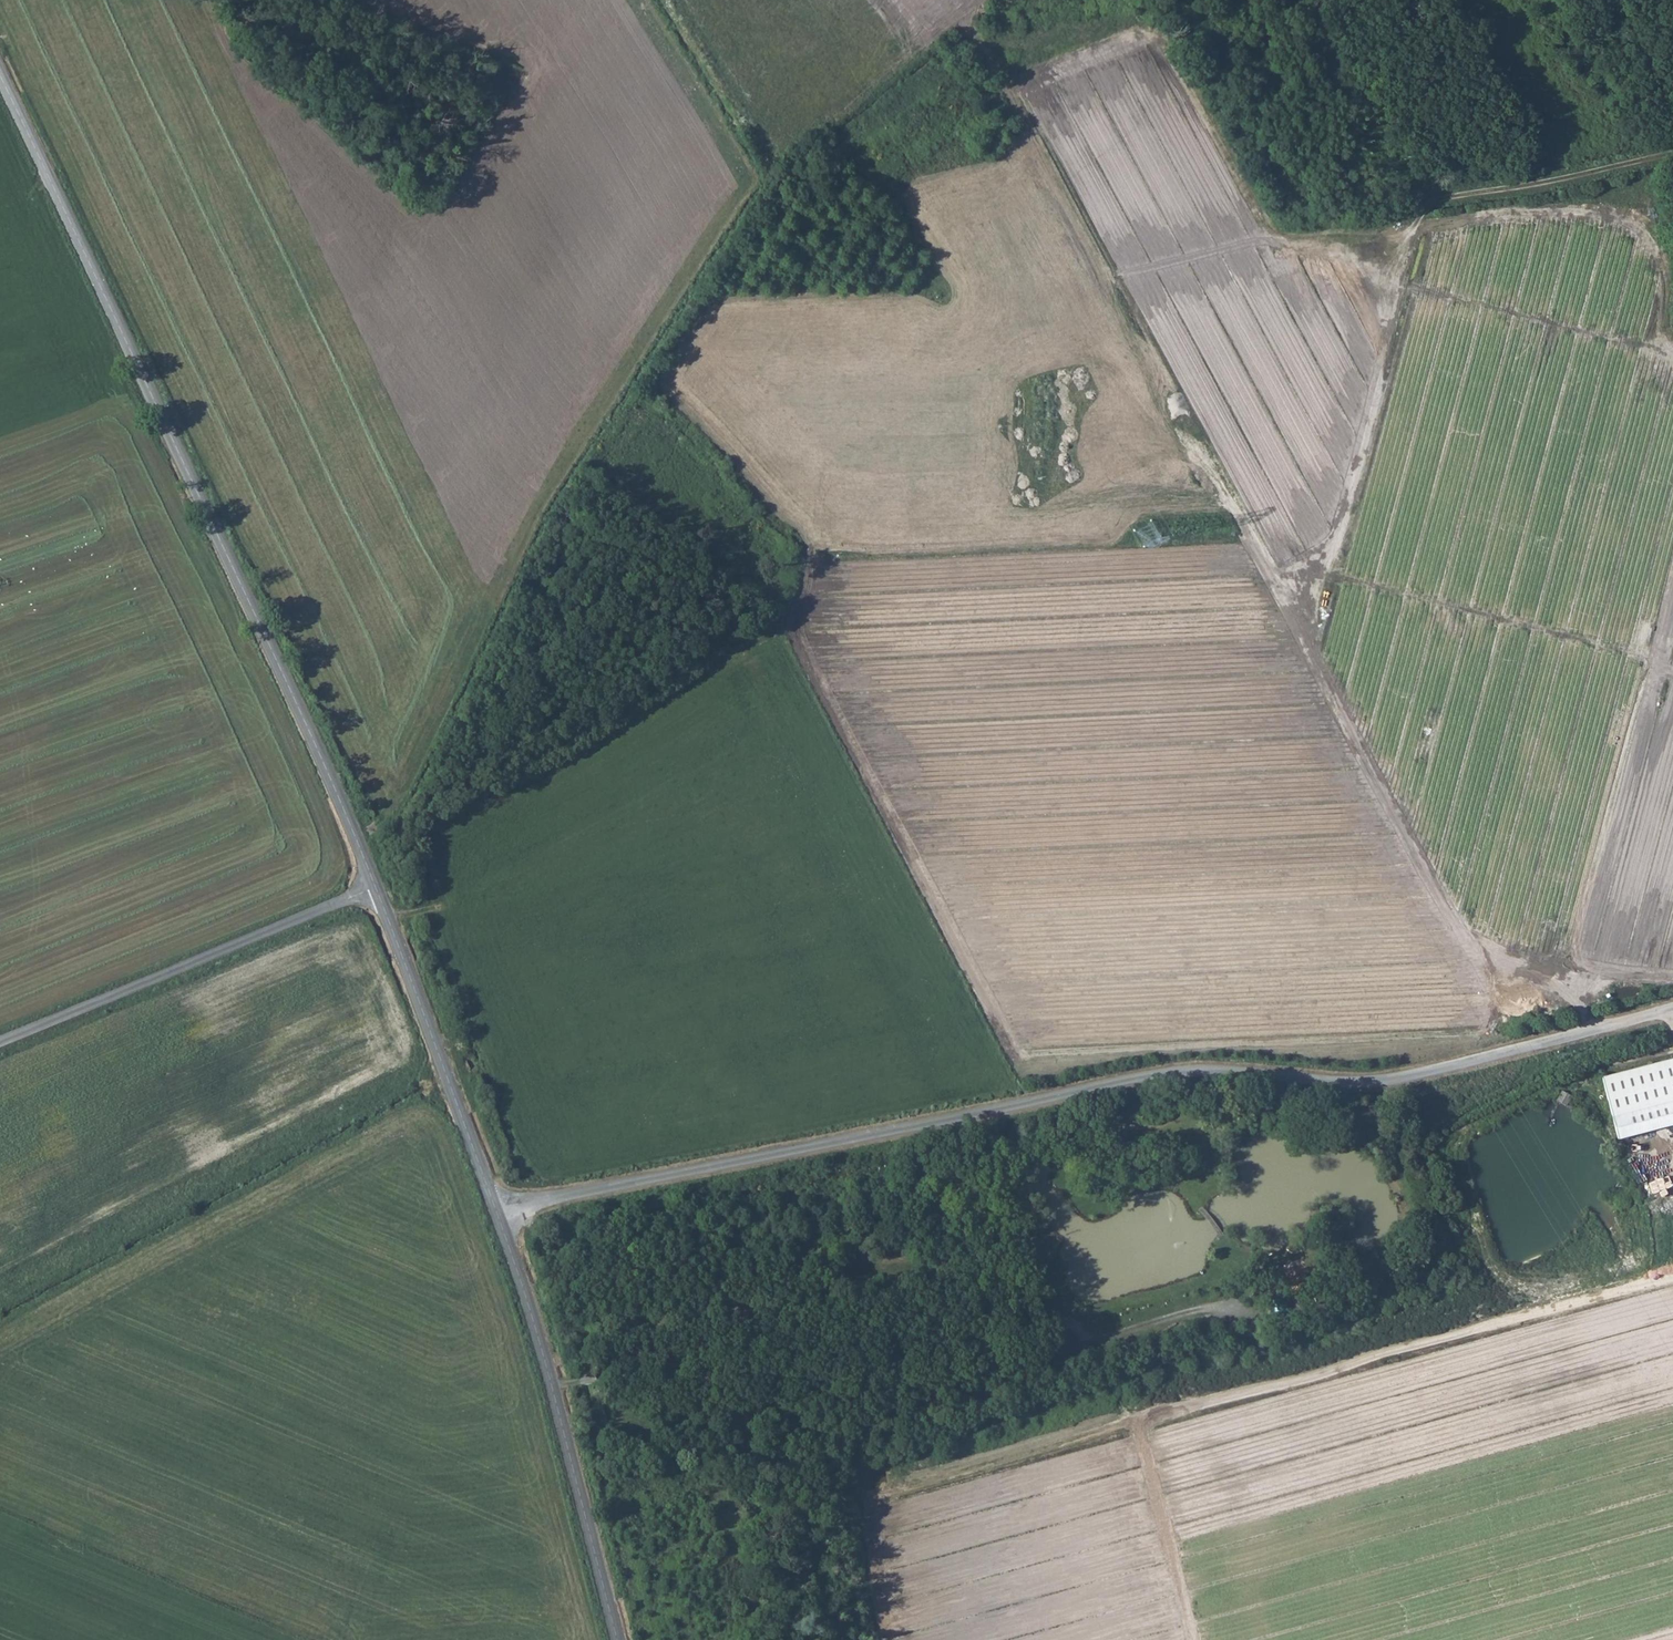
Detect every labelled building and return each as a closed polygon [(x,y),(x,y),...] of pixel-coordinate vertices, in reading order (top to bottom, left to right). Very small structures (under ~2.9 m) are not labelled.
[(1600,1081),(1616,1142),(1672,1127),(1672,1062),(1600,1081)]
